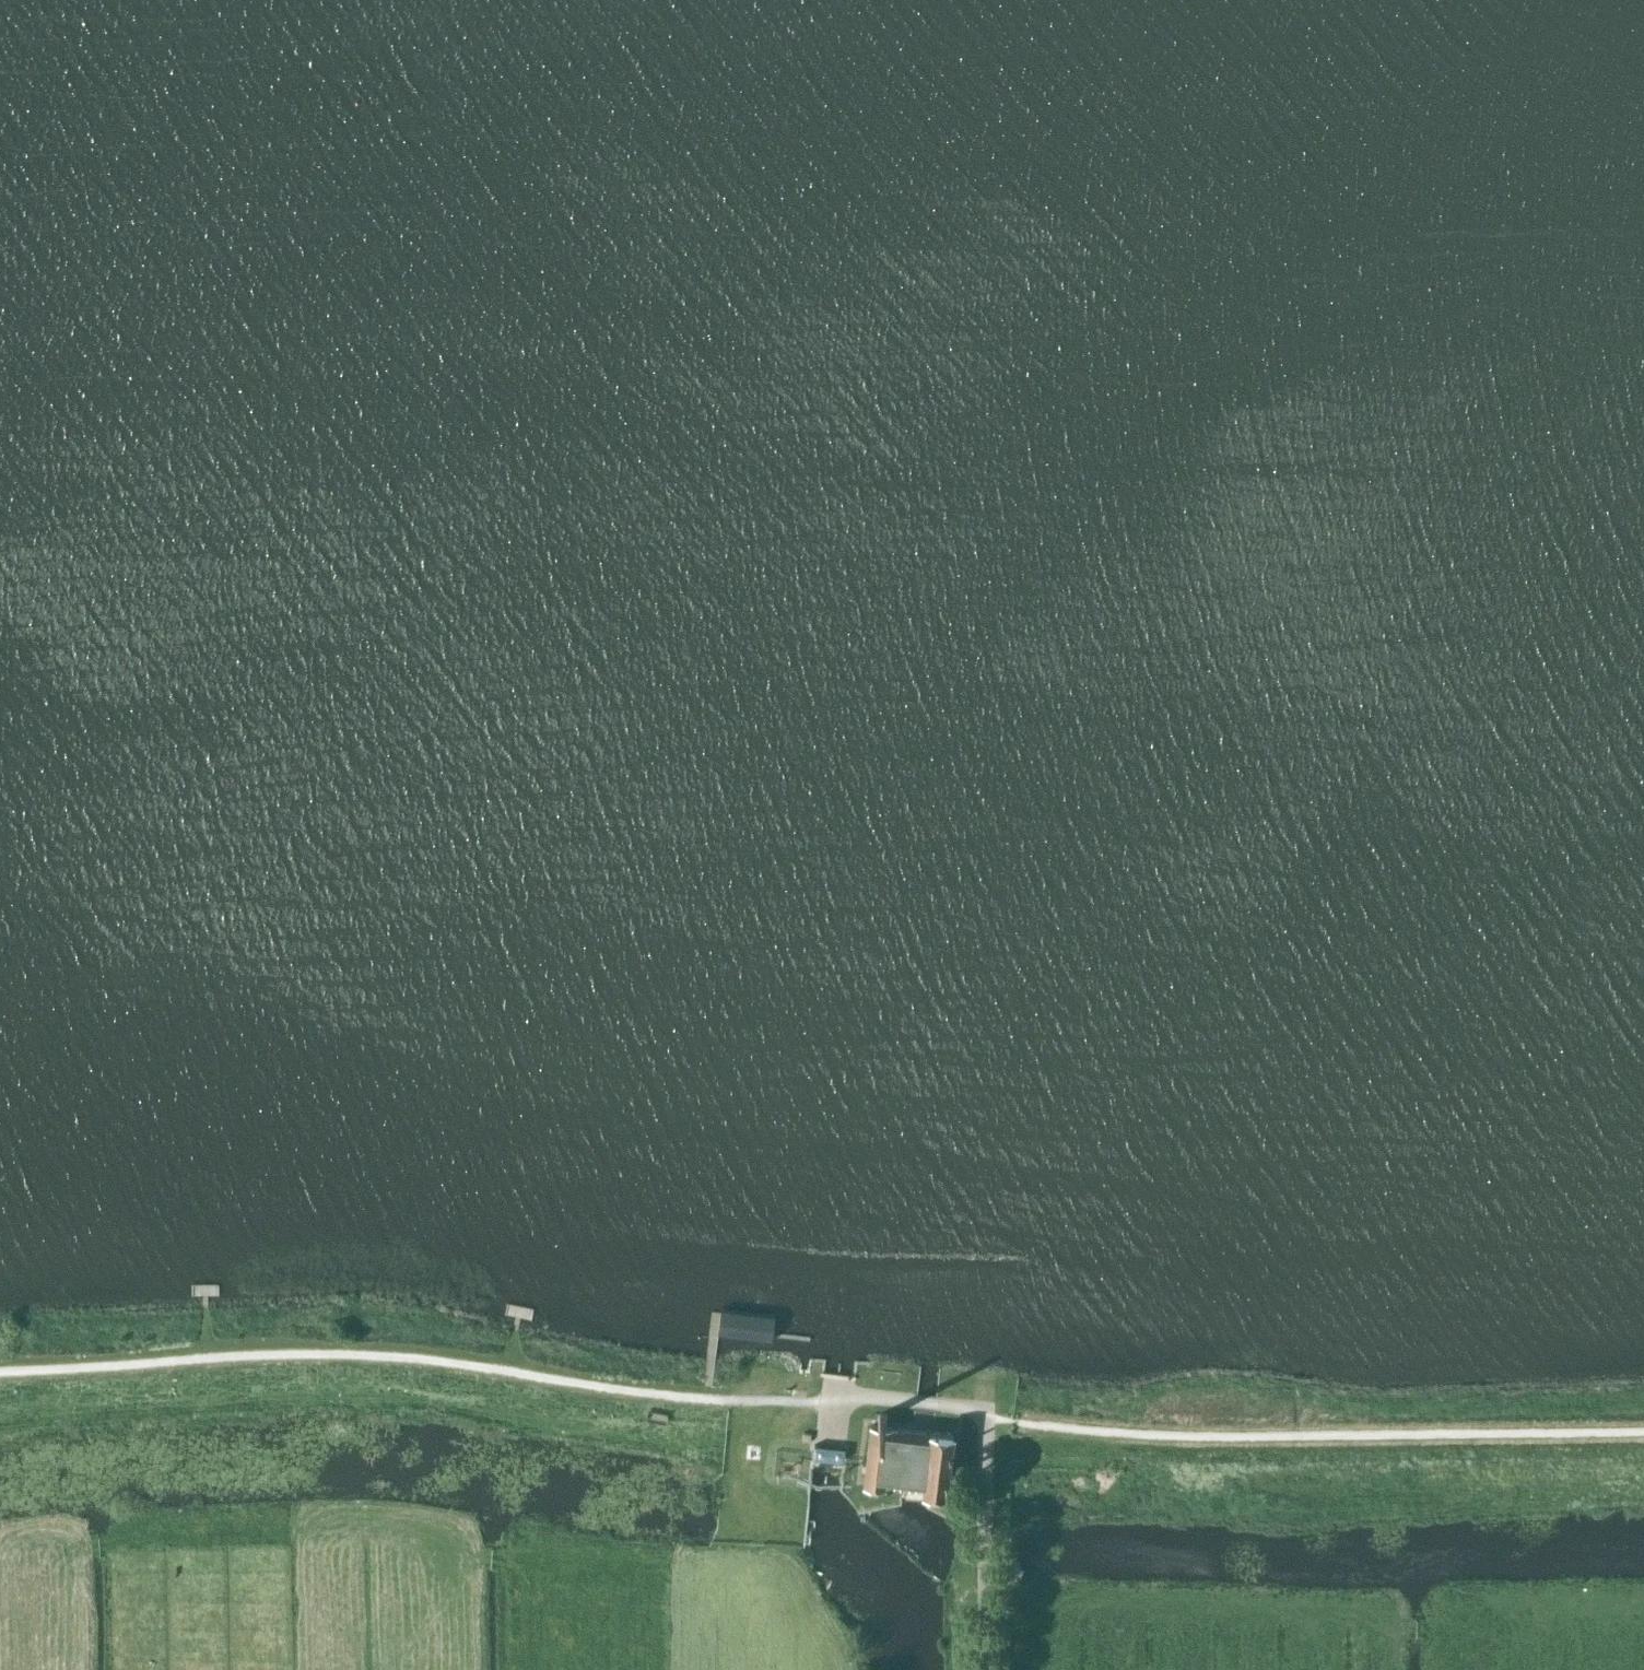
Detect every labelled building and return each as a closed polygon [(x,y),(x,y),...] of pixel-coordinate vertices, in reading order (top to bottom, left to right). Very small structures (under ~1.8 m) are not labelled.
[(773,1341),(776,1316),(721,1309),(718,1334),(773,1341)] [(954,1435),(938,1433),(870,1425),(863,1480),(886,1482),(886,1479),(923,1484),(923,1487),(947,1490),(954,1435)]
